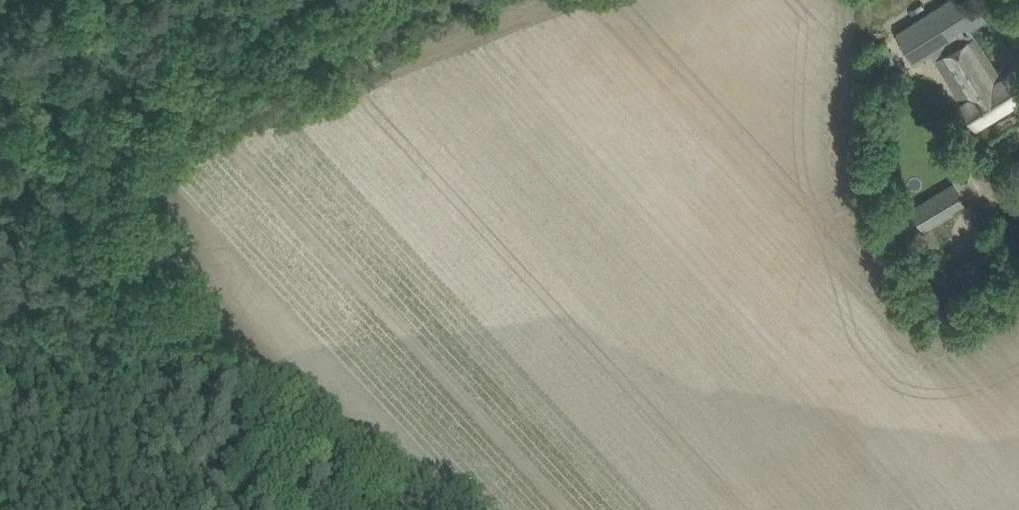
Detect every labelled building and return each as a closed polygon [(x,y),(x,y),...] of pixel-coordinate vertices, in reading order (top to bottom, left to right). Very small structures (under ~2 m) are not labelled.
[(933,51),(977,126),(1018,100),(1018,74),(1016,70),(1012,73),(1007,65),(999,71),(970,27),(988,17),(975,0),(951,0),(899,32),(914,62),(933,51)] [(888,64),(891,63),(896,60),(887,40),(878,44),(888,64)] [(925,230),(968,205),(954,182),(912,207),(925,230)]
